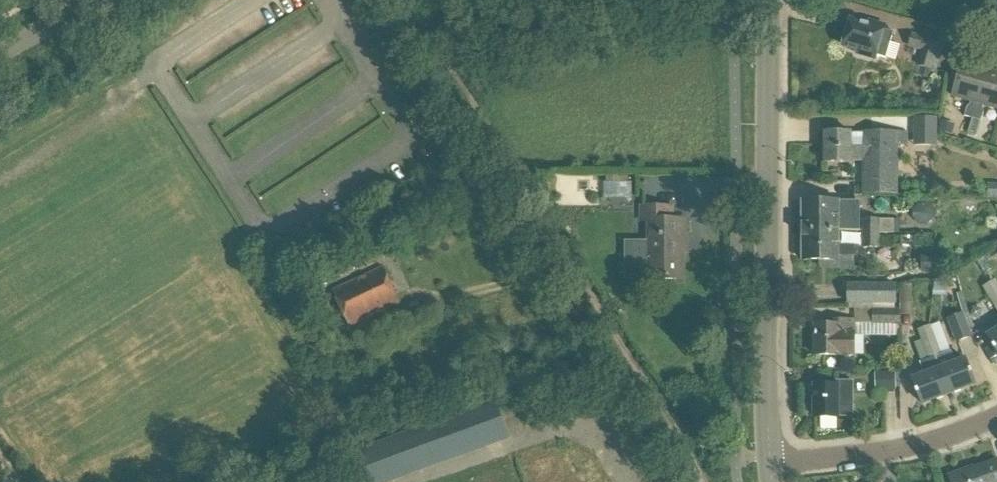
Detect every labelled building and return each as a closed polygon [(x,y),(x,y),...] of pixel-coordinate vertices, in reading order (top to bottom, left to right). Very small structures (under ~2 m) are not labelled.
[(870,25),(851,20),(844,46),(859,51),(858,54),(875,59),(876,56),(886,58),(894,32),(884,29),(885,26),(871,22),(870,25)] [(910,45),(924,49),(927,38),(913,34),(910,45)] [(927,38),(924,49),(918,67),(937,73),(945,44),(927,38)] [(973,119),(988,65),(964,58),(953,96),(971,102),(971,105),(967,107),(965,116),(973,119)] [(973,119),(981,121),(984,113),(982,109),(983,105),(996,109),(996,68),(988,65),(973,119)] [(915,118),(915,138),(915,145),(931,145),(936,145),(937,118),(915,118)] [(864,134),(825,133),(825,163),(852,163),(852,162),(864,162),(864,134)] [(864,162),(863,194),(897,194),(897,145),(907,145),(907,134),(897,134),(897,133),(896,133),(896,134),(865,133),(864,133),(864,134),(864,162)] [(803,201),(803,231),(840,231),(861,230),(861,202),(803,201)] [(919,204),(913,210),(913,218),(919,223),(927,223),(933,217),(933,209),(927,204),(919,204)] [(649,242),(625,243),(625,280),(649,280),(649,285),(665,285),(665,281),(680,281),(680,243),(685,243),(685,221),(671,221),(671,208),(641,208),(641,222),(649,222),(649,242)] [(879,248),(880,233),(895,233),(895,219),(880,220),(864,220),(864,248),(879,248)] [(840,231),(803,231),(803,260),(830,261),(830,268),(854,268),(854,246),(840,246),(840,231)] [(967,280),(986,281),(987,257),(967,257),(967,280)] [(944,258),(922,259),(922,272),(945,271),(944,258)] [(386,267),(336,289),(351,324),(402,302),(386,267)] [(993,301),(996,299),(996,287),(994,282),(984,288),(993,301)] [(854,303),(895,303),(895,285),(848,285),(848,303),(854,303)] [(873,324),(899,324),(899,311),(895,311),(873,311),(873,324)] [(971,335),(968,328),(963,311),(948,316),(956,340),(971,335)] [(816,326),(816,356),(854,356),(854,333),(854,324),(854,322),(839,322),(839,326),(816,326)] [(930,324),(918,328),(924,345),(936,340),(930,324)] [(988,337),(996,351),(996,331),(988,337)] [(931,361),(935,359),(940,357),(942,356),(936,340),(924,345),(931,361)] [(942,356),(940,357),(935,359),(949,395),(975,385),(966,360),(955,364),(951,353),(942,356)] [(925,375),(913,380),(922,405),(949,395),(935,359),(931,361),(923,363),(921,364),(925,375)] [(895,373),(881,374),(881,388),(896,387),(895,373)] [(815,386),(815,417),(838,417),(838,416),(854,416),(854,382),(837,382),(837,386),(815,386)] [(351,453),(361,481),(383,481),(402,475),(401,470),(506,432),(495,400),(351,453)] [(968,472),(967,470),(950,477),(952,481),(996,481),(996,461),(968,472)]
